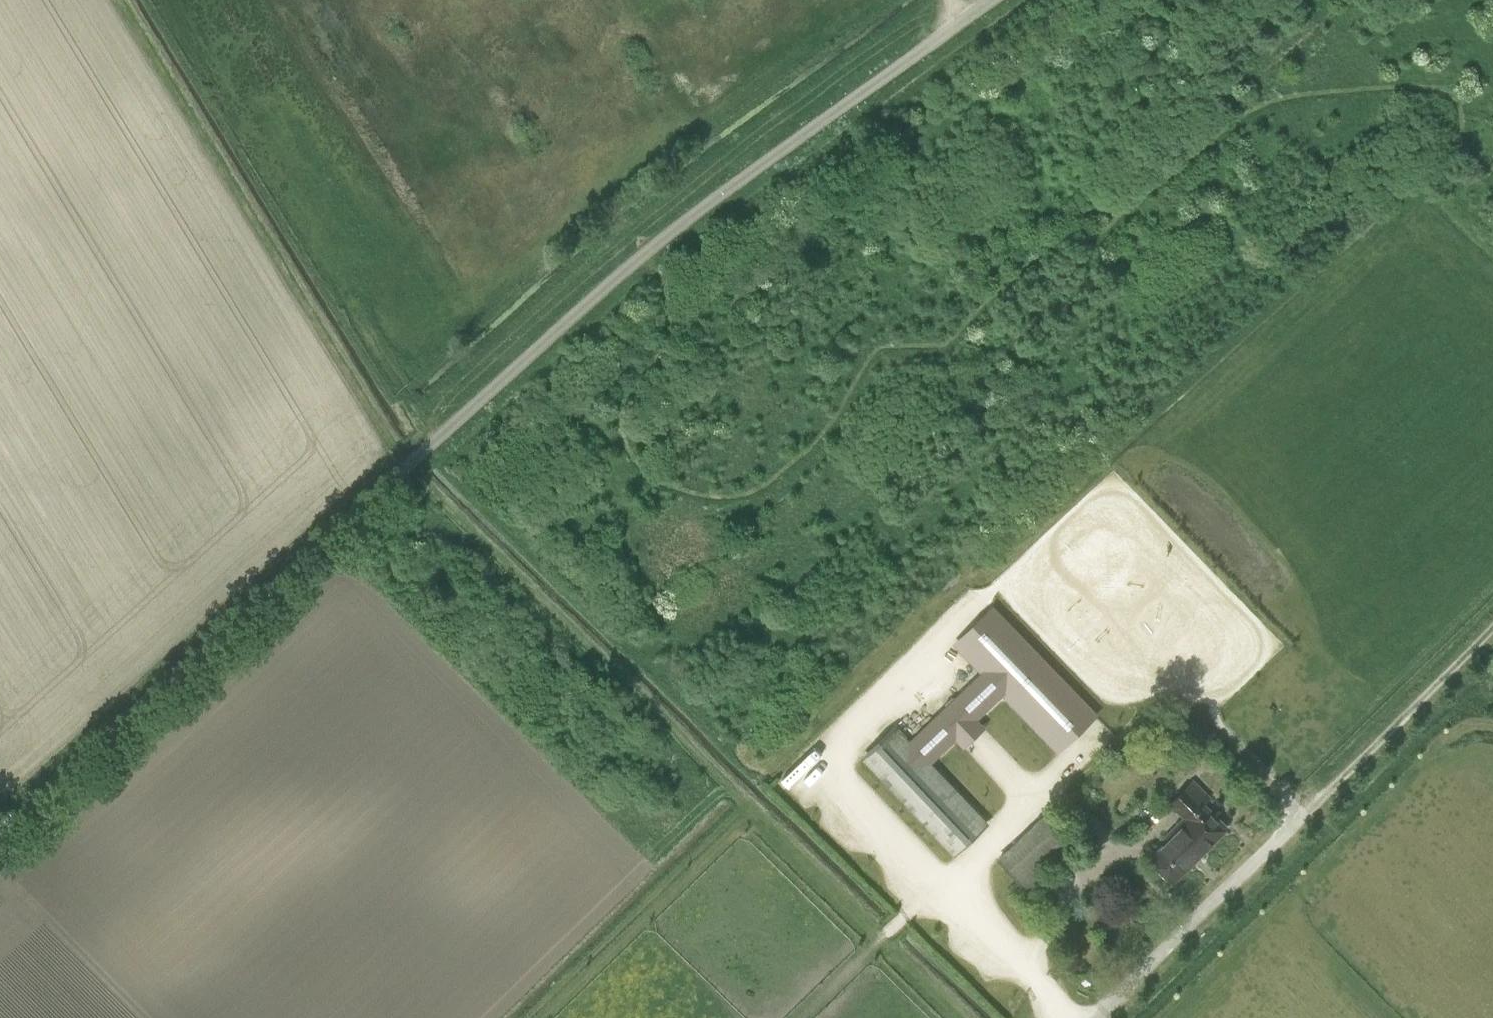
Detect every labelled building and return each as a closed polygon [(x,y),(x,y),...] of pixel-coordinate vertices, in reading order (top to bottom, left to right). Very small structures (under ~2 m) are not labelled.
[(896,731),(863,762),(952,855),(987,825),(931,764),(954,742),(999,699),(1003,695),(1033,727),(1049,742),(1057,751),(1096,714),(993,607),(992,608),(954,645),(982,674),(908,744),(896,731)] [(1151,860),(1173,881),(1226,827),(1203,804),(1208,798),(1193,784),(1174,804),(1188,817),(1166,838),(1170,841),(1151,860)] [(1046,815),(999,858),(1026,888),(1073,845),(1046,815)] [(999,978),(994,984),(1013,999),(1018,993),(999,978)]
